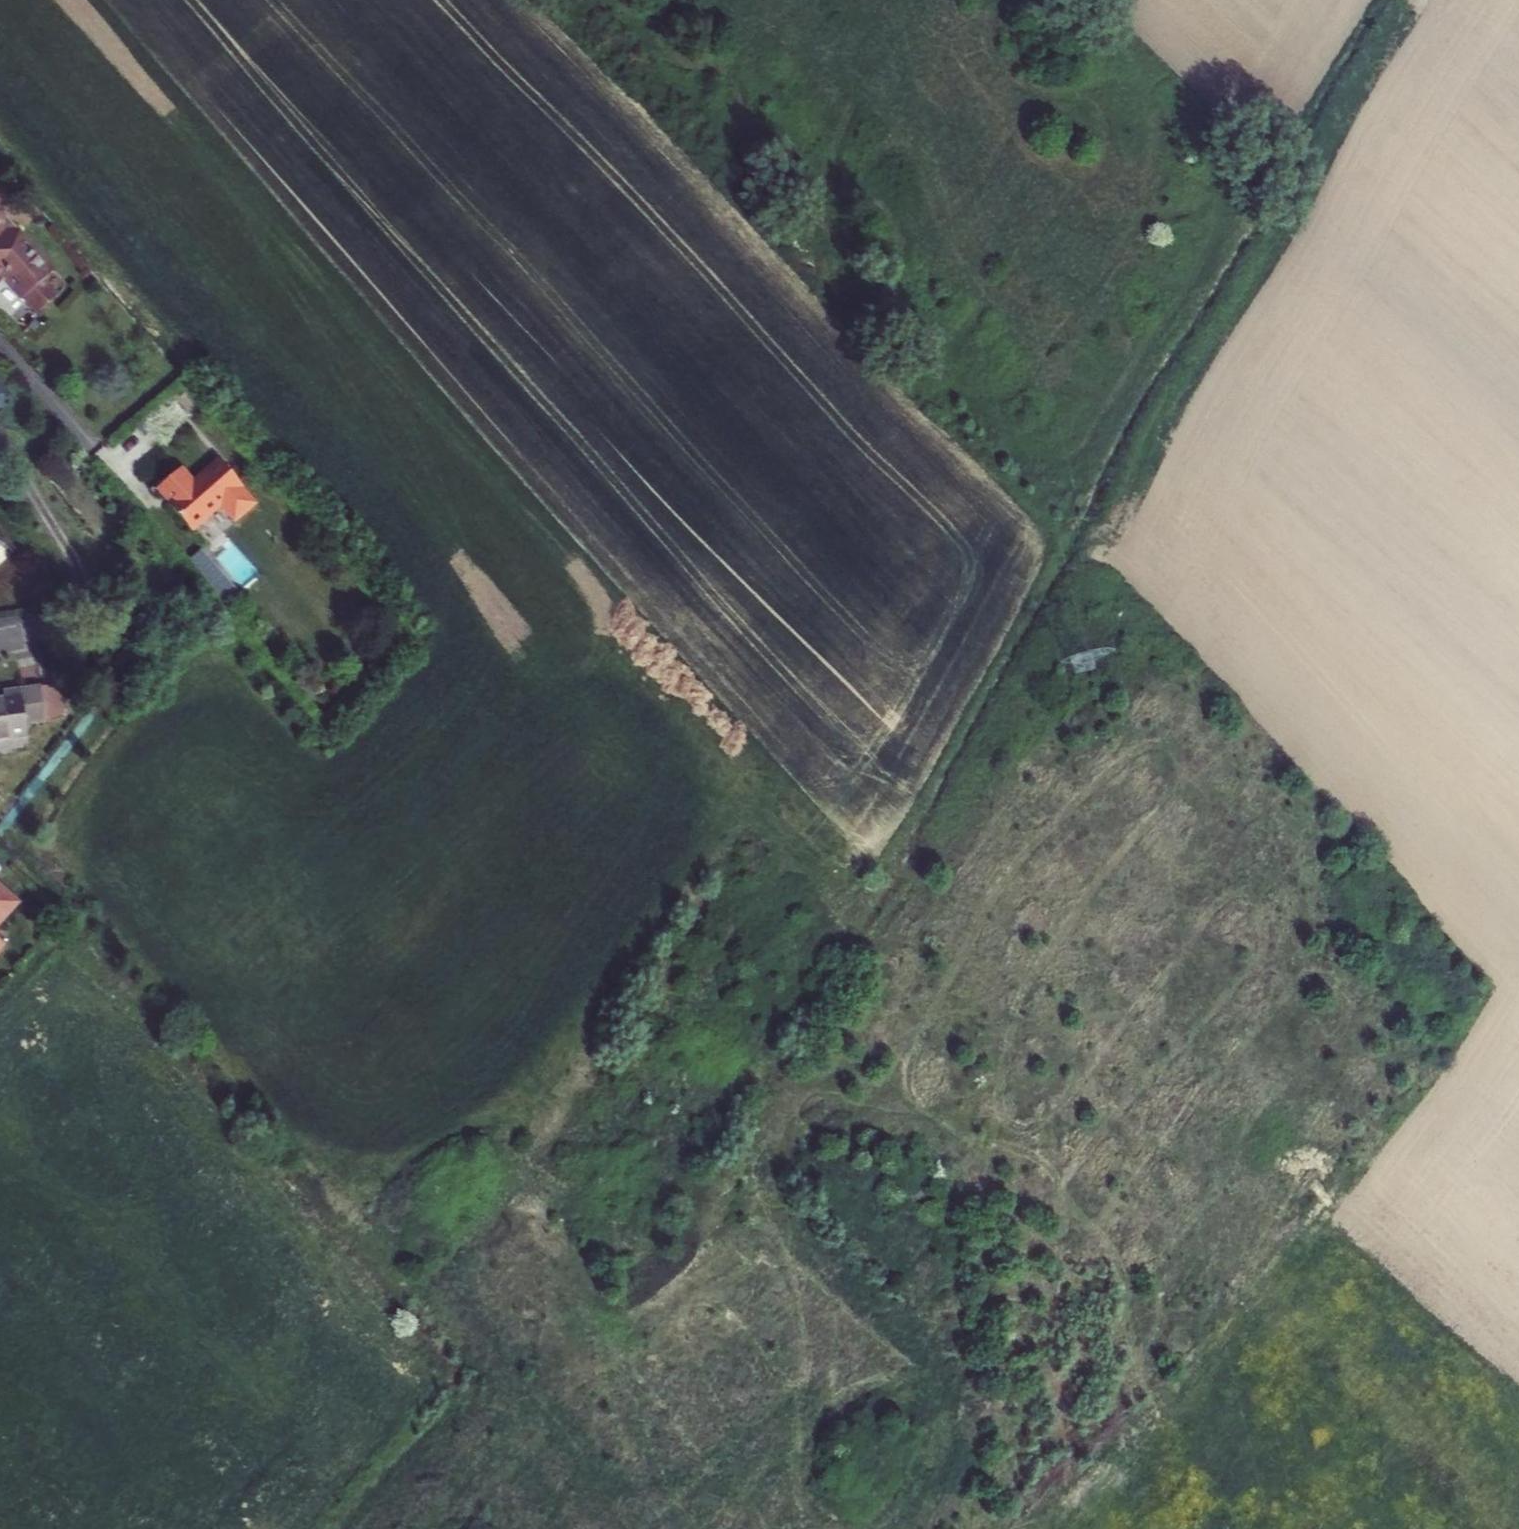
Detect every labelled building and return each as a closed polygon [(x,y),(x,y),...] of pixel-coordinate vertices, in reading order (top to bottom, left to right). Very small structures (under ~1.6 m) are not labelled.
[(45,283),(57,273),(35,253),(38,250),(0,206),(0,289),(7,281),(42,313),(60,297),(45,283)] [(174,506),(196,533),(228,505),(238,519),(258,502),(248,491),(249,489),(225,461),(198,483),(188,470),(164,491),(176,503),(174,506)] [(11,548),(0,536),(0,559),(11,548)] [(221,603),(258,575),(233,543),(213,558),(205,547),(188,560),(221,603)] [(60,710),(24,715),(24,723),(0,727),(0,767),(48,760),(48,748),(65,744),(60,710)] [(14,895),(0,912),(0,987),(23,961),(23,954),(13,946),(38,917),(14,895)]
